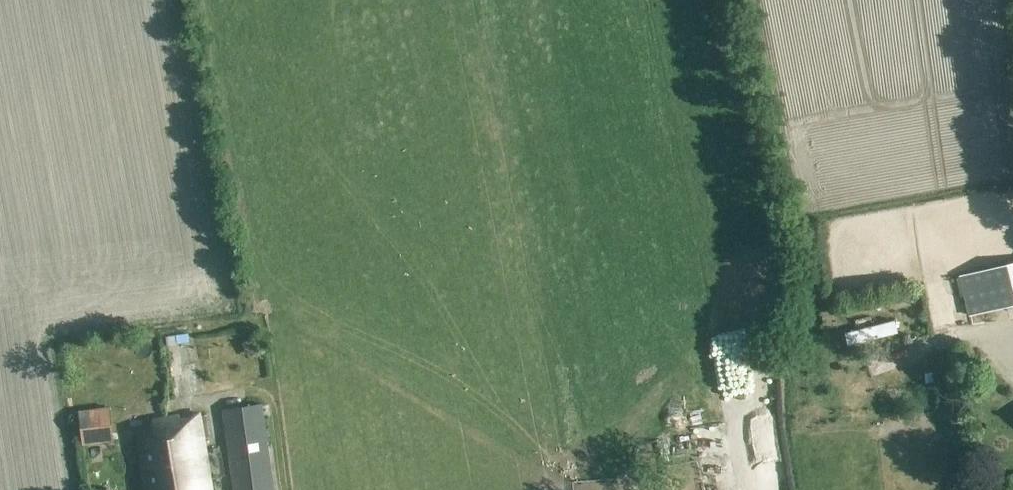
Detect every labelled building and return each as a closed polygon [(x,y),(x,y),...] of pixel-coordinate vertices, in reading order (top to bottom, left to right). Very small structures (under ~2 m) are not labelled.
[(1012,304),(1012,263),(961,276),(971,315),(1012,304)] [(862,324),(865,339),(917,329),(914,314),(862,324)] [(898,348),(886,353),(893,368),(905,362),(898,348)] [(235,489),(275,489),(262,404),(223,410),(235,489)] [(110,407),(79,411),(83,446),(115,441),(110,407)] [(165,418),(169,445),(171,445),(177,489),(211,489),(200,413),(165,418)] [(716,449),(736,442),(729,417),(708,423),(716,449)] [(138,432),(145,489),(177,489),(171,445),(169,445),(165,418),(153,419),(153,424),(138,432)]
